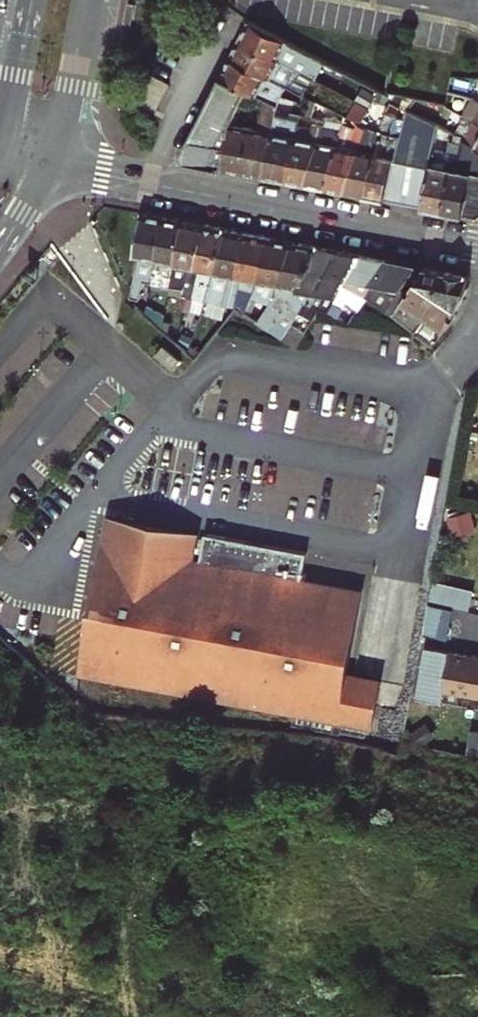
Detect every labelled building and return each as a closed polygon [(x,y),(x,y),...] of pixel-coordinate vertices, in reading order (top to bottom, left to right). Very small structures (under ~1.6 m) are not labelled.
[(249,21),(240,38),(299,68),(307,51),(249,21)] [(299,68),(240,38),(231,56),(288,86),(304,94),(313,76),(299,68)] [(283,98),(288,86),(231,56),(221,73),(247,87),(263,95),(276,102),(279,97),(283,98)] [(187,161),(222,168),(231,123),(247,87),(221,73),(182,150),(187,161)] [(257,128),(231,123),(222,168),(263,175),(273,116),(276,102),(263,95),(257,128)] [(473,100),(463,119),(471,122),(477,126),(477,102),(473,100)] [(401,117),(397,135),(385,200),(423,208),(434,152),(439,129),(402,110),(401,117)] [(397,135),(401,117),(381,113),(377,131),(397,135)] [(273,116),(263,175),(285,180),(297,121),(285,119),(273,116)] [(322,126),(297,121),(285,180),(306,184),(316,146),(322,126)] [(344,192),(356,128),(340,121),(338,130),(327,188),(344,192)] [(365,196),(373,151),(377,131),(357,122),(356,128),(344,192),(365,196)] [(477,148),(477,126),(471,122),(462,140),(476,147),(477,148)] [(327,188),(338,130),(322,126),(316,146),(306,184),(327,188)] [(385,200),(397,135),(377,131),(373,151),(365,196),(385,200)] [(442,212),(457,138),(451,135),(447,154),(434,152),(423,208),(442,212)] [(462,215),(476,147),(462,140),(457,138),(442,212),(462,215)] [(476,147),(462,215),(477,218),(477,148),(476,147)] [(154,270),(164,220),(145,216),(143,229),(137,258),(135,269),(135,272),(140,274),(142,267),(151,270),(150,276),(154,276),(156,277),(157,270),(154,270)] [(172,285),(184,223),(164,220),(154,270),(157,270),(156,277),(154,276),(152,285),(161,287),(161,290),(171,292),(172,285)] [(207,227),(184,223),(172,285),(185,288),(198,291),(200,283),(201,279),(197,278),(207,227)] [(201,279),(200,283),(198,291),(197,299),(210,302),(215,286),(228,231),(207,227),(197,278),(201,279)] [(228,231),(215,286),(210,302),(232,306),(235,298),(229,296),(231,287),(242,290),(245,280),(240,278),(249,236),(228,231)] [(235,298),(232,306),(239,308),(249,315),(255,295),(273,240),(249,236),(240,278),(245,280),(242,290),(231,287),(229,296),(235,298)] [(295,244),(273,240),(255,295),(249,315),(260,323),(276,304),(283,283),(295,244)] [(297,307),(317,249),(295,244),(283,283),(276,304),(260,323),(273,332),(286,319),(296,309),(297,307)] [(339,253),(317,249),(297,307),(308,310),(311,306),(339,253)] [(311,306),(308,310),(317,312),(330,314),(361,257),(339,253),(311,306)] [(358,312),(366,300),(388,262),(361,257),(330,314),(338,319),(347,305),(358,312)] [(387,316),(405,287),(417,268),(388,262),(366,300),(387,316)] [(471,278),(425,269),(411,291),(393,320),(432,348),(469,291),(471,278)] [(405,287),(387,316),(390,318),(408,289),(405,287)] [(186,307),(185,312),(194,313),(197,299),(198,291),(185,288),(183,300),(188,301),(186,307)] [(411,291),(408,289),(390,318),(393,320),(411,291)] [(150,298),(131,293),(129,302),(134,306),(146,317),(148,307),(150,298)] [(165,320),(148,307),(146,317),(163,332),(165,323),(165,320)] [(273,332),(284,340),(295,325),(286,319),(273,332)] [(181,329),(165,323),(163,332),(177,344),(181,329)] [(295,325),(284,340),(297,349),(306,332),(295,325)] [(99,571),(80,671),(372,726),(379,692),(344,685),(361,593),(131,550),(134,536),(107,531),(99,571)] [(452,651),(445,688),(477,694),(477,655),(452,651)]
